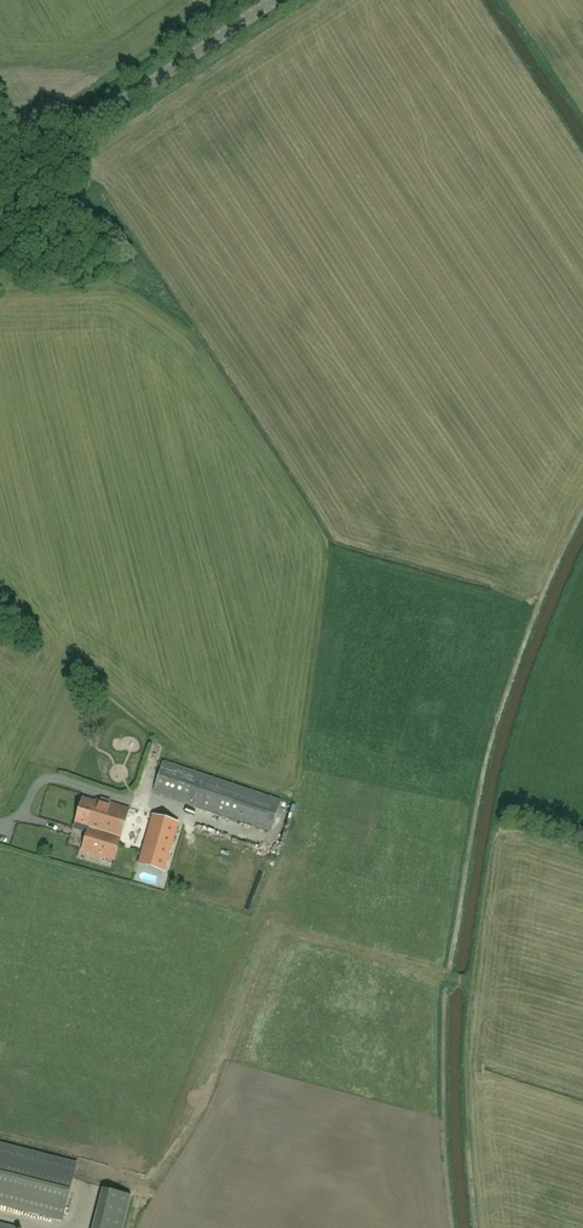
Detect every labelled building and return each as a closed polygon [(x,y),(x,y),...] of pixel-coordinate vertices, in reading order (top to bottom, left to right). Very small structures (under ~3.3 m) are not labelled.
[(271,830),(280,800),(164,762),(154,791),(271,830)] [(114,858),(128,809),(98,799),(97,803),(83,799),(75,828),(88,832),(83,849),(114,858)] [(144,851),(140,863),(164,870),(168,858),(178,822),(155,815),(144,851)] [(0,1144),(0,1203),(63,1220),(77,1164),(0,1144)] [(131,1195),(103,1188),(93,1227),(123,1227),(131,1195)]
